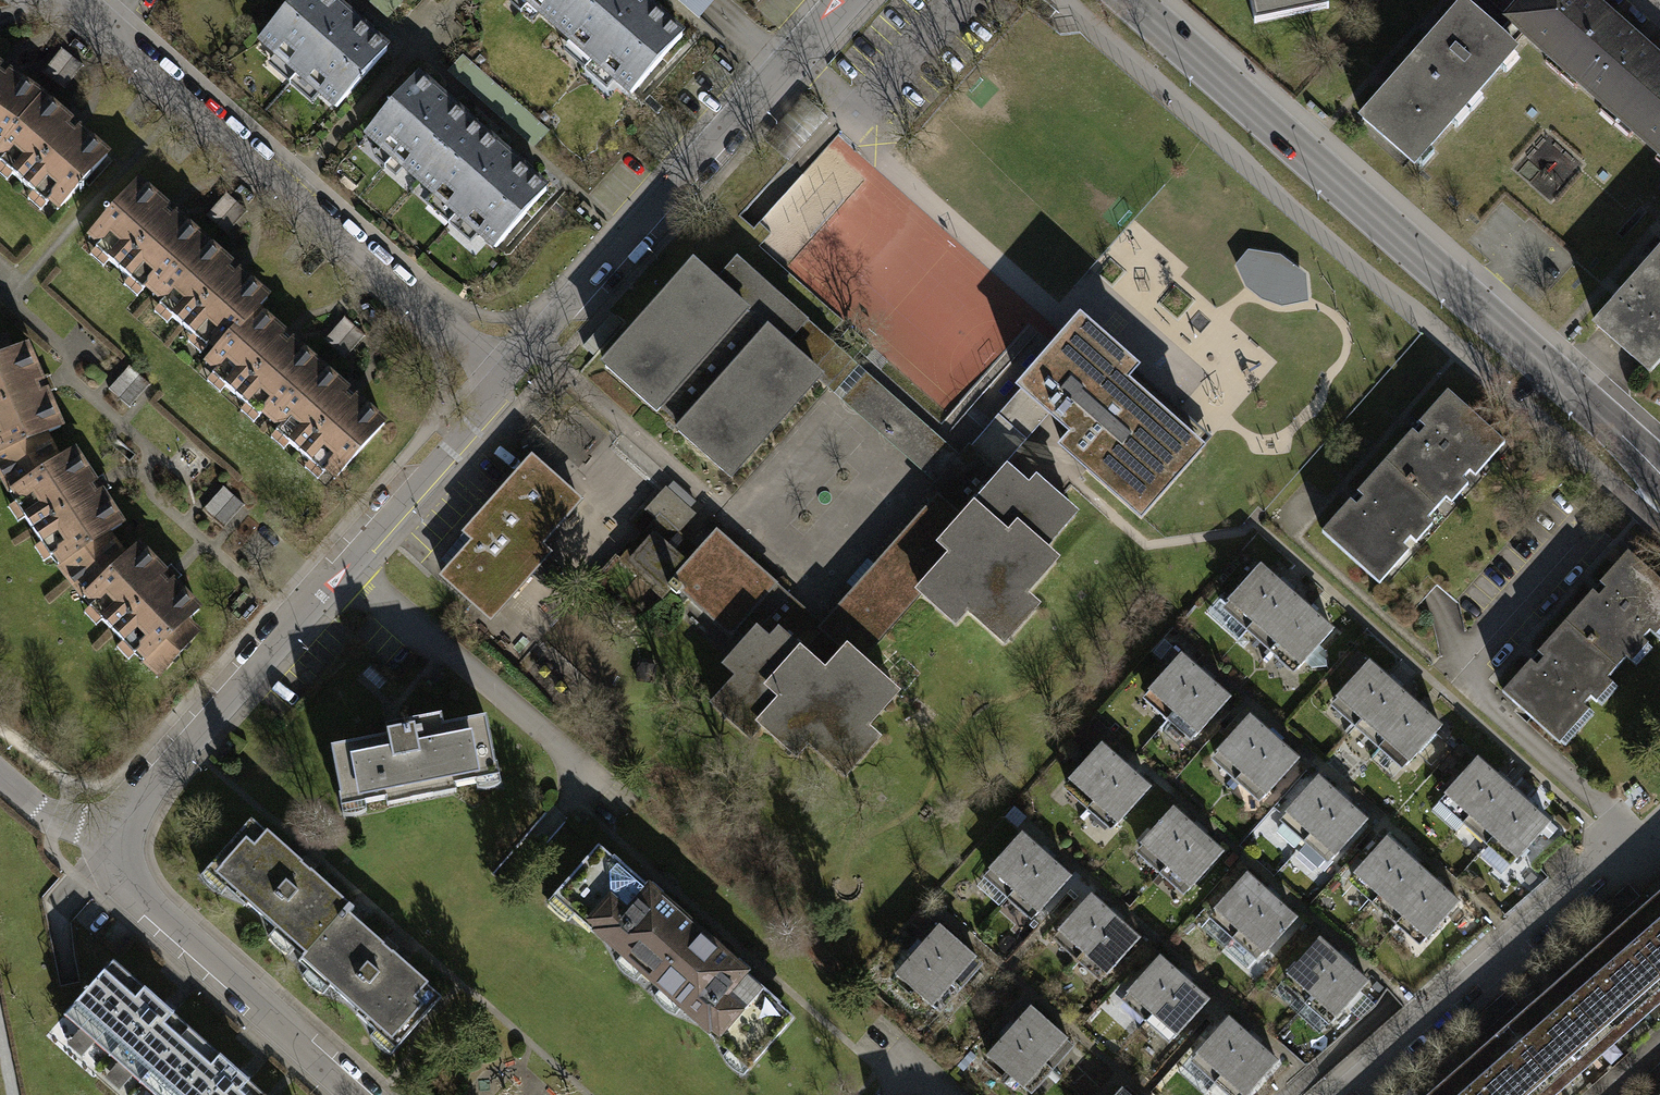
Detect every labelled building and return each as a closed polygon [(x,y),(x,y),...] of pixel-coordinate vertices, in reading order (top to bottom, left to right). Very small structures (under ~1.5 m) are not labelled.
[(338,0),(300,0),(259,46),(337,114),(394,49),(338,0)] [(559,34),(589,0),(521,0),(559,34)] [(652,0),(589,0),(559,34),(634,100),(691,35),(652,0)] [(1253,25),(1324,11),(1322,0),(1248,0),(1253,25)] [(1503,11),(1560,64),(1608,12),(1595,0),(1513,0),(1503,11)] [(1448,4),(1404,52),(1465,108),(1510,59),(1448,4)] [(1560,64),(1618,117),(1659,72),(1659,60),(1608,12),(1560,64)] [(1465,108),(1404,52),(1358,103),(1419,159),(1465,108)] [(0,67),(0,153),(44,99),(0,67)] [(1618,117),(1659,156),(1659,72),(1618,117)] [(480,125),(423,75),(366,140),(423,189),(480,125)] [(44,99),(0,153),(0,165),(1,166),(0,168),(0,182),(5,187),(14,177),(32,194),(25,203),(39,215),(46,207),(58,217),(111,159),(44,99)] [(555,190),(480,125),(423,189),(497,255),(555,190)] [(151,300),(204,242),(139,184),(87,242),(98,252),(91,259),(104,270),(110,263),(130,281),(124,288),(136,300),(143,292),(151,300)] [(273,304),(204,242),(151,300),(160,308),(153,315),(167,327),(173,320),(192,337),(186,344),(199,356),(206,349),(216,358),(241,331),(245,335),(264,314),(273,304)] [(1645,262),(1659,275),(1659,246),(1645,262)] [(1285,304),(1308,298),(1304,275),(1281,257),(1251,251),(1240,264),(1249,284),(1267,300),(1285,304)] [(695,265),(605,365),(656,411),(661,406),(683,426),(678,431),(730,476),(817,379),(827,388),(850,362),(737,262),(717,285),(695,265)] [(1645,262),(1599,312),(1659,368),(1659,275),(1645,262)] [(261,417),(270,425),(322,367),(264,314),(245,335),(241,331),(216,358),(207,368),(216,376),(209,383),(222,395),(228,387),(249,406),(242,413),(254,424),(261,417)] [(1212,438),(1080,322),(1066,338),(1057,349),(1021,390),(1073,436),(1063,448),(1141,518),(1212,438)] [(0,337),(0,478),(2,481),(58,450),(52,439),(71,431),(35,347),(16,355),(7,333),(0,337)] [(391,429),(322,367),(270,425),(278,432),(271,439),(285,451),(291,444),(311,461),(304,469),(317,481),(324,473),(339,487),(391,429)] [(1449,396),(1386,466),(1444,518),(1507,447),(1449,396)] [(58,450),(2,481),(25,526),(72,588),(123,549),(116,539),(133,528),(82,452),(65,463),(58,450)] [(533,458),(460,539),(470,548),(436,584),(487,630),(531,582),(542,592),(559,574),(548,565),(553,559),(544,550),(585,505),(533,458)] [(1386,466),(1324,536),(1382,588),(1444,518),(1386,466)] [(695,502),(673,482),(648,510),(658,519),(622,560),(662,596),(669,588),(676,595),(681,590),(730,634),(735,628),(748,640),(725,666),(738,678),(713,706),(750,739),(761,726),(796,758),(808,745),(845,777),(878,740),(866,729),(897,694),(860,661),(920,594),(956,625),(967,612),(1004,644),(1037,607),(1025,596),(1056,561),(1044,550),(1075,515),(1036,481),(1029,489),(1007,469),(962,520),(937,497),(820,629),(845,651),(825,673),(767,622),(789,598),(717,533),(699,553),(672,528),(695,502)] [(208,614),(145,546),(131,559),(123,549),(72,588),(83,603),(159,682),(205,640),(193,627),(208,614)] [(1567,626),(1625,678),(1659,638),(1659,584),(1629,556),(1567,626)] [(1288,590),(1263,569),(1223,614),(1247,636),(1288,590)] [(1313,612),(1288,590),(1247,636),(1272,658),(1313,612)] [(1338,634),(1313,612),(1272,658),(1297,680),(1338,634)] [(1567,626),(1504,696),(1563,748),(1625,678),(1567,626)] [(1211,682),(1186,660),(1145,706),(1170,728),(1211,682)] [(1397,686),(1372,664),(1332,710),(1356,732),(1397,686)] [(1235,704),(1211,682),(1170,728),(1195,750),(1235,704)] [(1422,708),(1397,686),(1356,732),(1381,754),(1422,708)] [(1447,730),(1422,708),(1381,754),(1406,776),(1447,730)] [(387,740),(332,751),(340,795),(337,795),(341,817),(502,786),(498,767),(494,768),(485,721),(443,730),(441,719),(414,724),(415,730),(386,735),(387,740)] [(1278,741),(1253,719),(1213,765),(1237,787),(1278,741)] [(1303,763),(1278,741),(1237,787),(1262,809),(1303,763)] [(1129,770),(1104,748),(1064,794),(1089,816),(1129,770)] [(1506,782),(1481,760),(1441,806),(1465,828),(1506,782)] [(1154,792),(1129,770),(1089,816),(1114,838),(1154,792)] [(1348,802),(1323,780),(1283,826),(1308,848),(1348,802)] [(1531,804),(1506,782),(1465,828),(1490,850),(1531,804)] [(1373,824),(1348,802),(1308,848),(1333,870),(1373,824)] [(1556,826),(1531,804),(1490,850),(1515,872),(1556,826)] [(1201,834),(1176,812),(1136,858),(1161,880),(1201,834)] [(252,820),(207,870),(306,957),(345,914),(351,907),(252,820)] [(1226,856),(1201,834),(1161,880),(1185,902),(1226,856)] [(1049,857),(1024,835),(983,880),(1008,902),(1049,857)] [(1416,862),(1391,840),(1351,885),(1376,907),(1416,862)] [(551,905),(647,989),(699,930),(603,845),(551,905)] [(1074,879),(1049,857),(1008,902),(1033,924),(1074,879)] [(1441,884),(1416,862),(1376,907),(1400,929),(1441,884)] [(1276,898),(1251,876),(1211,921),(1236,943),(1276,898)] [(1466,906),(1441,884),(1400,929),(1425,951),(1466,906)] [(1638,903),(1659,929),(1659,884),(1638,903)] [(1118,919),(1093,897),(1053,943),(1078,964),(1118,919)] [(1301,920),(1276,898),(1236,943),(1261,965),(1301,920)] [(1613,925),(1659,979),(1659,929),(1638,903),(1613,925)] [(442,999),(345,914),(306,957),(300,964),(397,1050),(442,999)] [(1143,941),(1118,919),(1078,964),(1103,986),(1143,941)] [(1588,946),(1645,1012),(1659,998),(1659,979),(1613,925),(1588,946)] [(699,930),(647,989),(747,1077),(800,1017),(699,930)] [(940,933),(917,958),(960,996),(983,971),(940,933)] [(1350,964),(1325,942),(1285,987),(1309,1009),(1350,964)] [(1588,946),(1563,968),(1620,1033),(1645,1012),(1588,946)] [(917,958),(895,983),(938,1022),(960,996),(917,958)] [(1189,982),(1164,960),(1123,1005),(1148,1027),(1189,982)] [(1375,986),(1350,964),(1309,1009),(1334,1031),(1375,986)] [(143,1090),(191,1037),(113,966),(65,1019),(80,1033),(66,1048),(81,1062),(95,1046),(117,1066),(103,1082),(117,1094),(131,1080),(143,1090)] [(1563,968),(1538,989),(1595,1055),(1620,1033),(1563,968)] [(1213,1003),(1189,982),(1148,1027),(1173,1049),(1213,1003)] [(1538,989),(1513,1011),(1570,1076),(1595,1055),(1538,989)] [(1489,1032),(1543,1094),(1548,1094),(1570,1076),(1513,1011),(1489,1032)] [(1032,1013),(1009,1038),(1052,1077),(1075,1051),(1032,1013)] [(1258,1043),(1233,1021),(1192,1066),(1217,1088),(1258,1043)] [(1464,1054),(1499,1094),(1543,1094),(1489,1032),(1464,1054)] [(191,1037),(143,1090),(148,1094),(255,1094),(191,1037)] [(987,1064),(1022,1094),(1036,1094),(1052,1077),(1009,1038),(987,1064)] [(1258,1043),(1217,1088),(1225,1094),(1256,1094),(1282,1065),(1258,1043)] [(1439,1075),(1456,1094),(1499,1094),(1464,1054),(1439,1075)] [(1416,1094),(1456,1094),(1439,1075),(1416,1094)]
